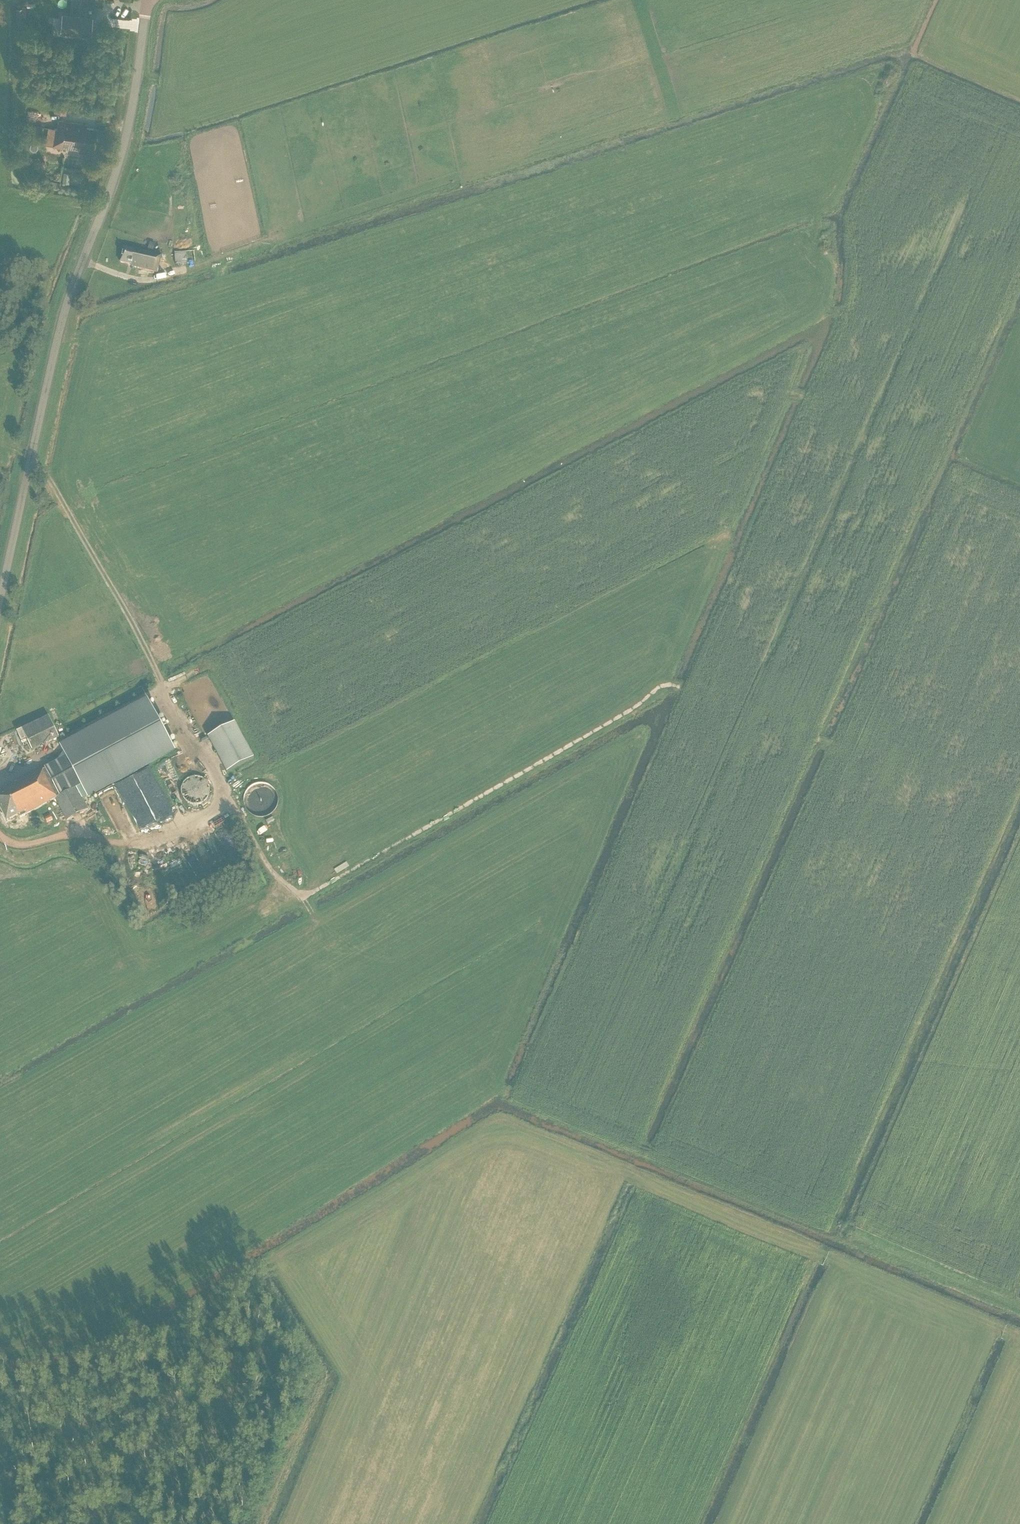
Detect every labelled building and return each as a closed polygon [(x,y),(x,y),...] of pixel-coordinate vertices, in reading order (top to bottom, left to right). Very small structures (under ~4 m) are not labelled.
[(91,37),(93,18),(62,14),(59,33),(91,37)] [(55,113),(64,114),(65,101),(56,100),(55,113)] [(97,128),(86,127),(86,124),(58,120),(57,128),(48,127),(46,145),(80,149),(81,147),(94,149),(97,128)] [(18,131),(40,134),(41,125),(19,123),(18,131)] [(65,170),(62,180),(70,182),(72,172),(65,170)] [(135,250),(124,247),(120,263),(132,265),(132,266),(158,273),(162,255),(136,249),(135,250)] [(176,264),(187,264),(187,252),(175,252),(176,264)] [(56,799),(77,788),(83,799),(87,797),(88,799),(177,752),(150,702),(125,715),(62,749),(67,757),(41,770),(56,799)] [(49,716),(22,729),(32,751),(59,738),(49,716)] [(225,771),(253,758),(236,721),(208,734),(225,771)] [(20,818),(56,799),(41,770),(0,792),(0,799),(1,801),(0,802),(0,808),(7,821),(18,815),(20,818)] [(207,801),(209,798),(210,795),(211,792),(211,789),(210,786),(208,783),(206,781),(204,779),(201,778),(198,777),(194,777),(191,778),(189,779),(186,781),(184,783),(183,786),(182,789),(182,792),(182,795),(184,798),(185,801),(188,803),(190,805),(193,806),(196,806),(200,806),(202,804),(205,803),(207,801)] [(67,821),(88,809),(83,799),(77,788),(56,799),(58,802),(67,821)] [(257,817),(260,818),(263,817),(266,816),(268,815),(270,813),(272,811),(274,809),(274,806),(275,803),(274,800),(273,797),(272,795),(270,793),(268,791),(265,790),(263,789),(260,789),(257,789),(254,790),(252,791),(250,793),(248,795),(247,798),(246,801),(246,803),(246,806),(247,809),(248,811),(250,814),(252,815),(255,817),(257,817)] [(53,820),(49,813),(43,816),(47,823),(53,820)]
